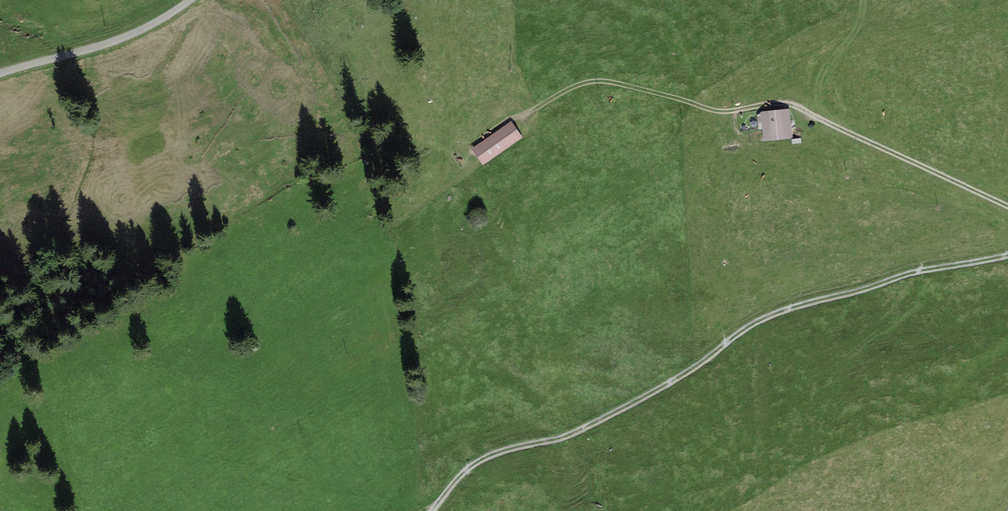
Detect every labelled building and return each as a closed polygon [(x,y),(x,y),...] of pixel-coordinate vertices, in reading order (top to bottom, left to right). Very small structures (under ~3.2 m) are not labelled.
[(757,116),(759,130),(762,130),(764,145),(792,141),(788,111),(760,115),(760,116),(757,116)] [(483,169),(522,139),(510,123),(471,153),(483,169)]
